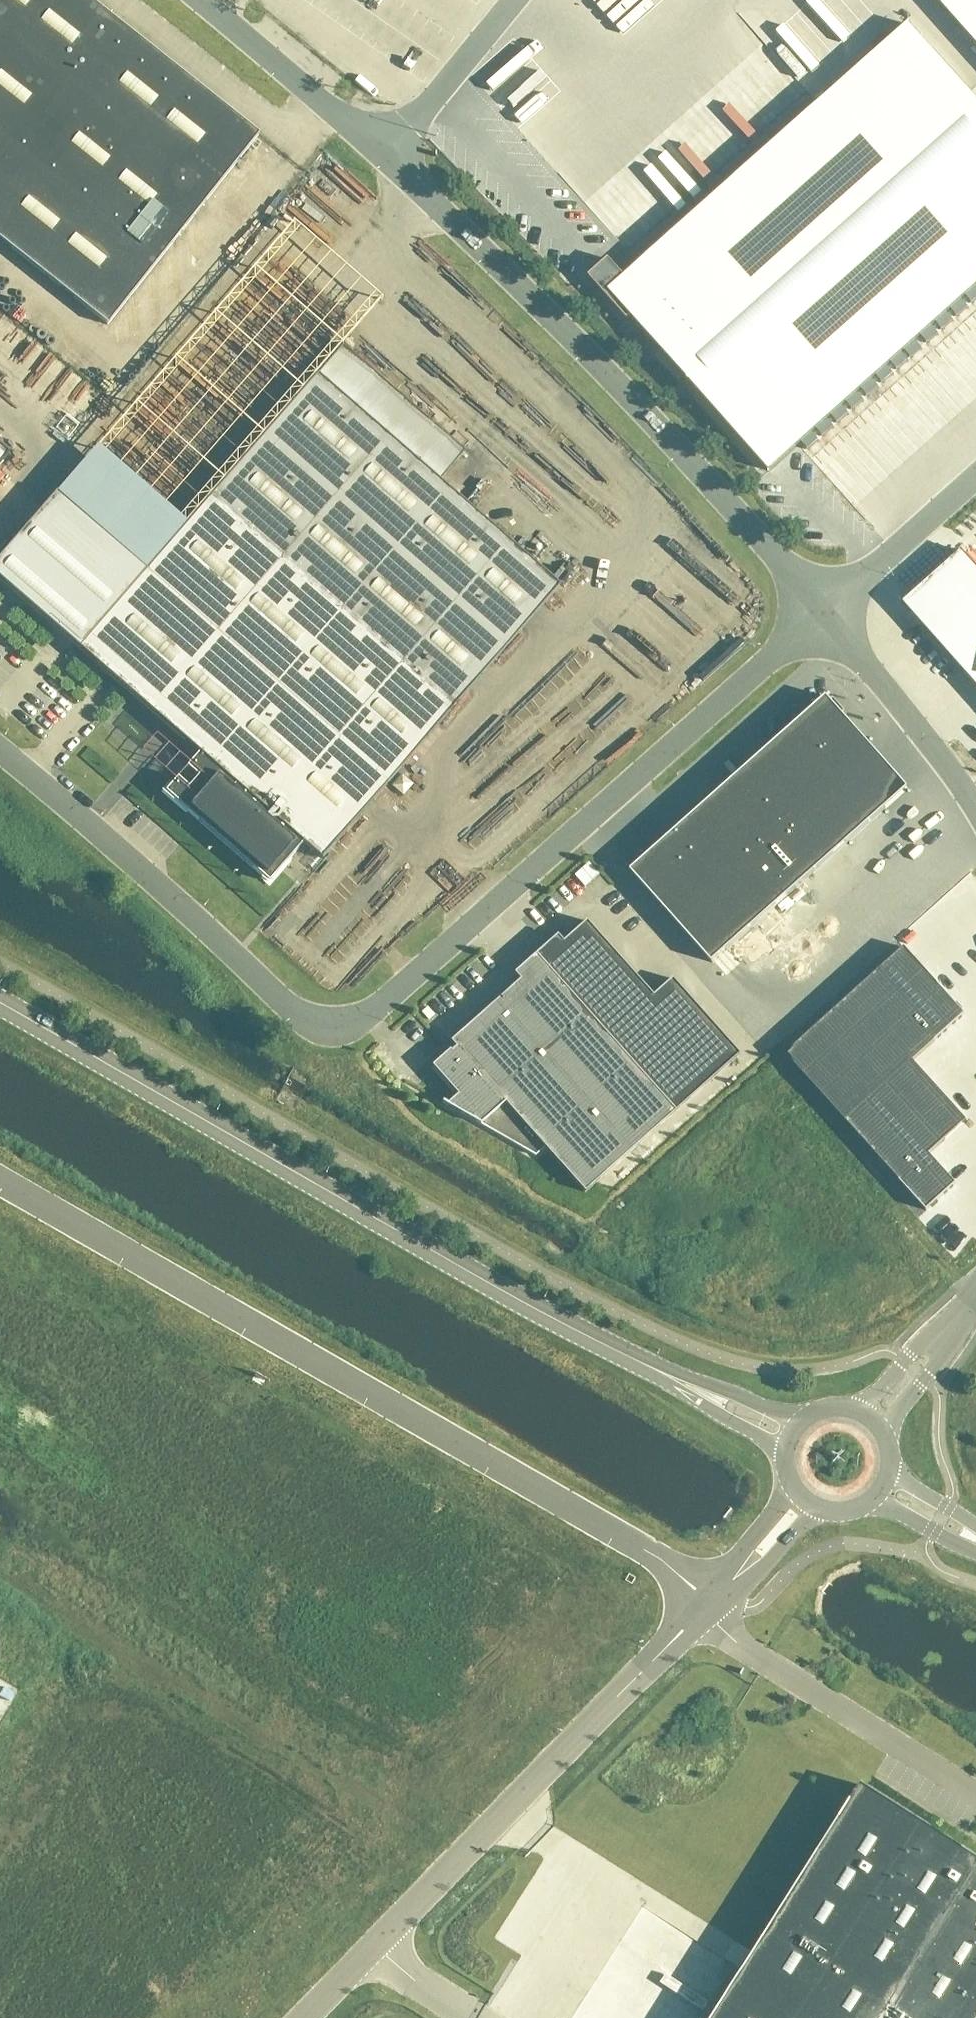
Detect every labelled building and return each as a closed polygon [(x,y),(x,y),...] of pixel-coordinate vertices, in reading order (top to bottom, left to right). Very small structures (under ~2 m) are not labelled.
[(108,326),(260,135),(89,0),(0,0),(0,240),(108,326)] [(975,45),(975,0),(936,0),(975,45)] [(908,25),(625,278),(609,260),(588,278),(627,321),(630,318),(769,472),(975,287),(975,101),(908,25)] [(343,347),(79,649),(199,754),(186,768),(198,778),(189,788),(178,778),(165,793),(269,884),(304,845),(322,861),(560,587),(440,482),(465,453),(343,347)] [(9,457),(0,449),(0,467),(9,457)] [(902,604),(975,688),(975,568),(962,551),(902,604)] [(705,583),(710,576),(691,563),(687,570),(705,583)] [(630,873),(711,964),(884,810),(844,765),(869,743),(828,697),(630,873)] [(584,1194),(675,1113),(739,1056),(672,980),(653,997),(586,922),(541,962),(450,1043),(456,1049),(451,1053),(450,1051),(432,1067),(457,1096),(446,1106),(535,1157),(545,1149),(584,1194)] [(965,1016),(904,949),(786,1056),(926,1212),(956,1185),(929,1155),(966,1122),(913,1063),(965,1016)] [(882,2017),(975,2017),(975,1870),(882,2017)]
